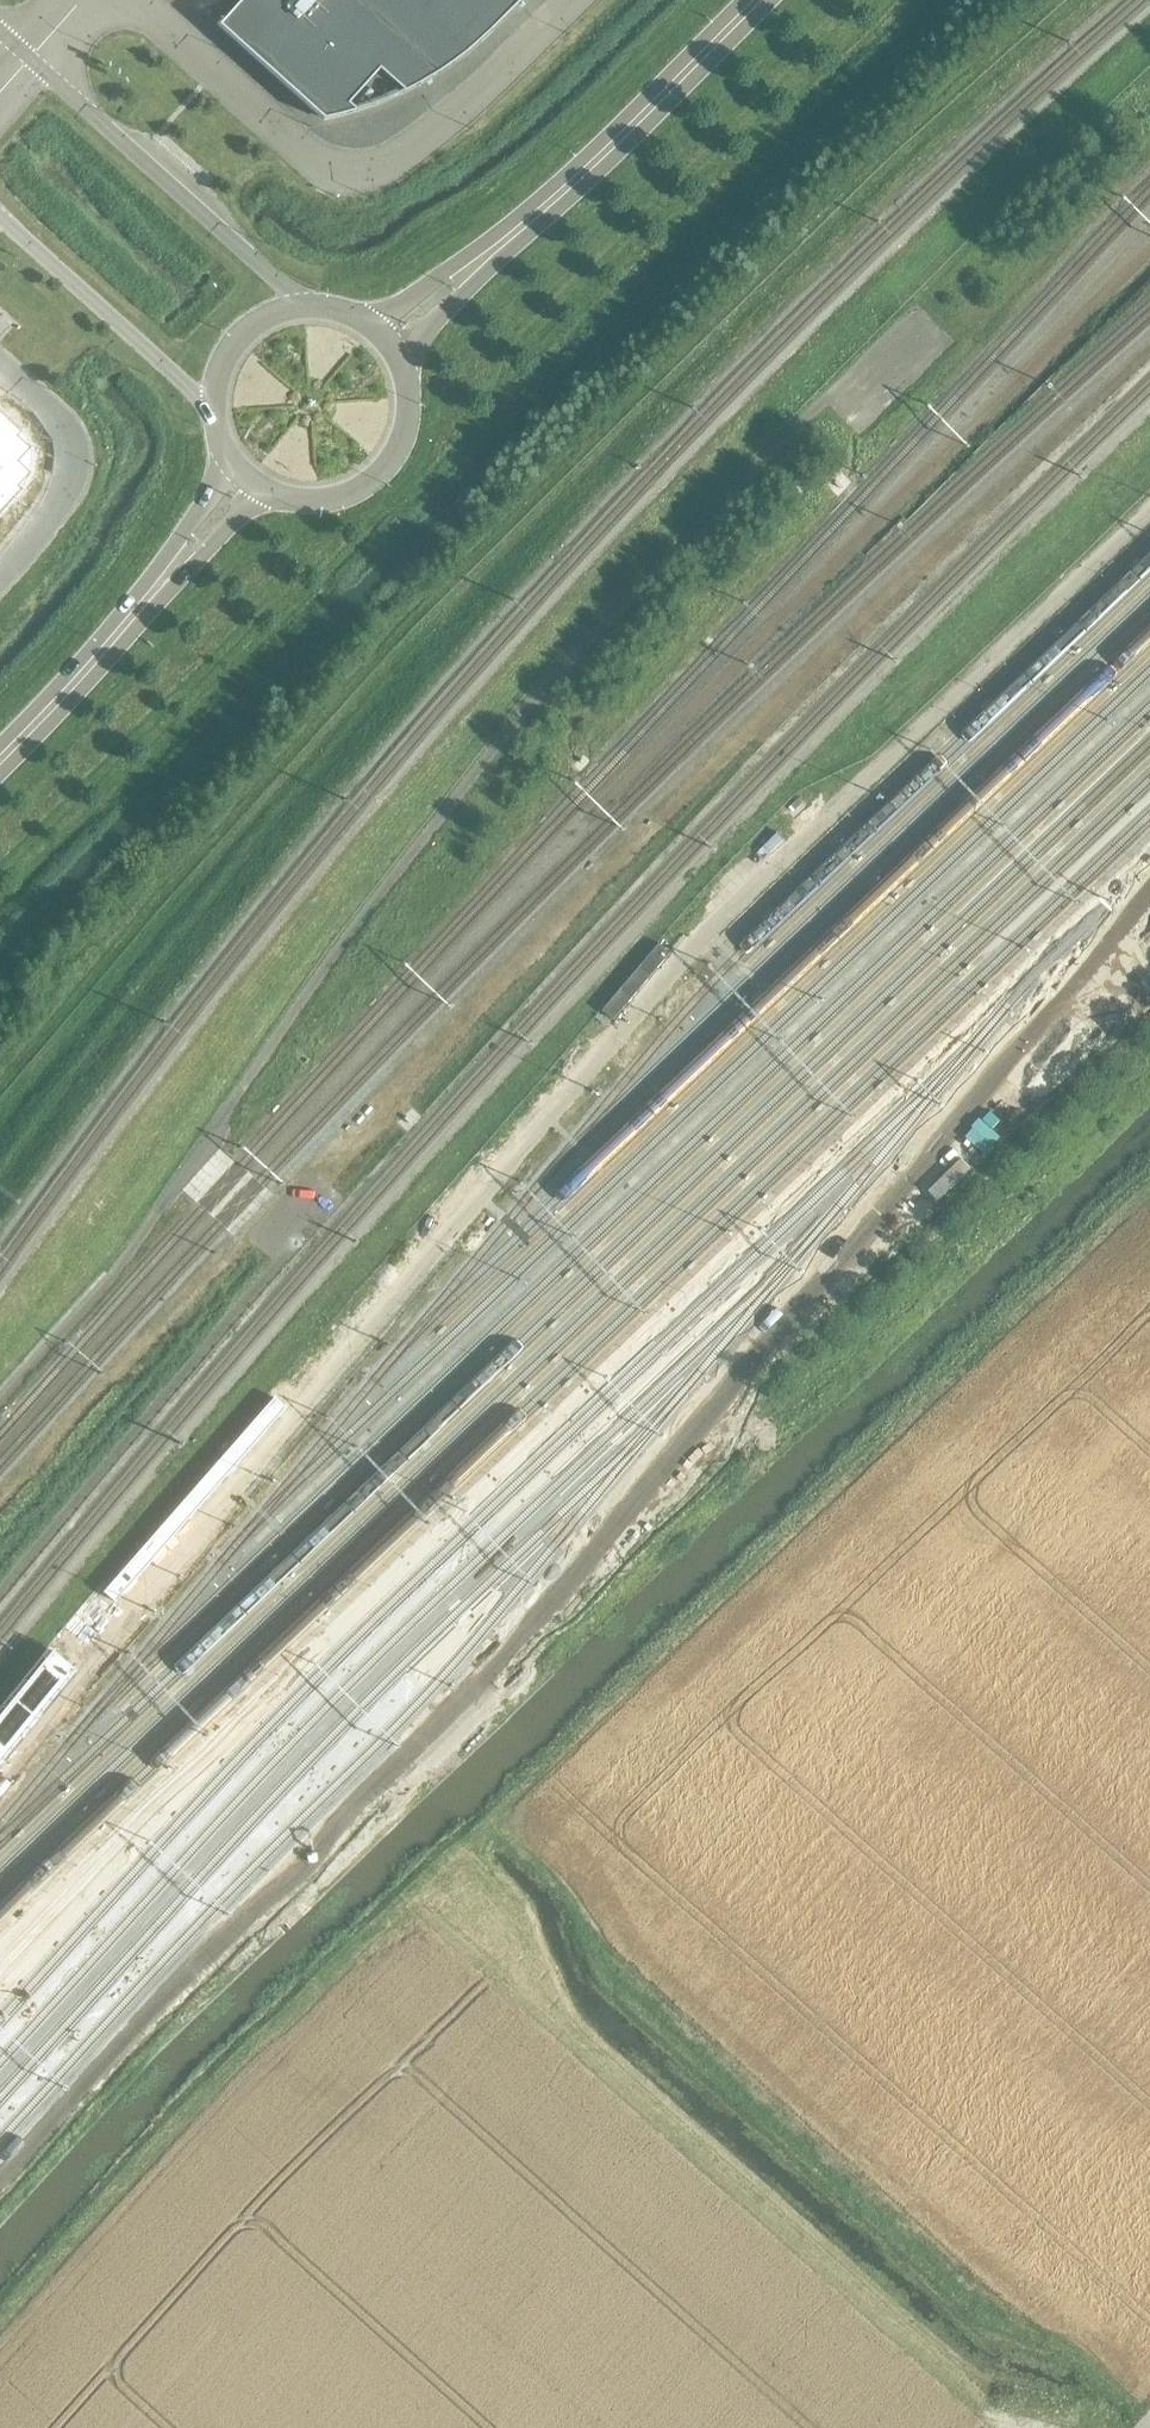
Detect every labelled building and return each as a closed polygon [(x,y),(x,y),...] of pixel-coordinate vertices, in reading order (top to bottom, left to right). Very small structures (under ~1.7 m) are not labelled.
[(218,24),(323,118),(340,114),(356,110),(387,98),(402,92),(417,84),(437,72),(451,62),(464,52),(477,41),(489,30),(520,0),(239,0),(218,24)] [(16,491),(13,486),(25,475),(14,463),(25,450),(13,438),(17,434),(0,419),(0,509),(16,491)] [(602,1002),(613,1012),(674,951),(663,941),(602,1002)] [(115,1602),(286,1406),(274,1395),(102,1591),(115,1602)] [(75,1668),(51,1649),(0,1711),(0,1760),(75,1668)]
